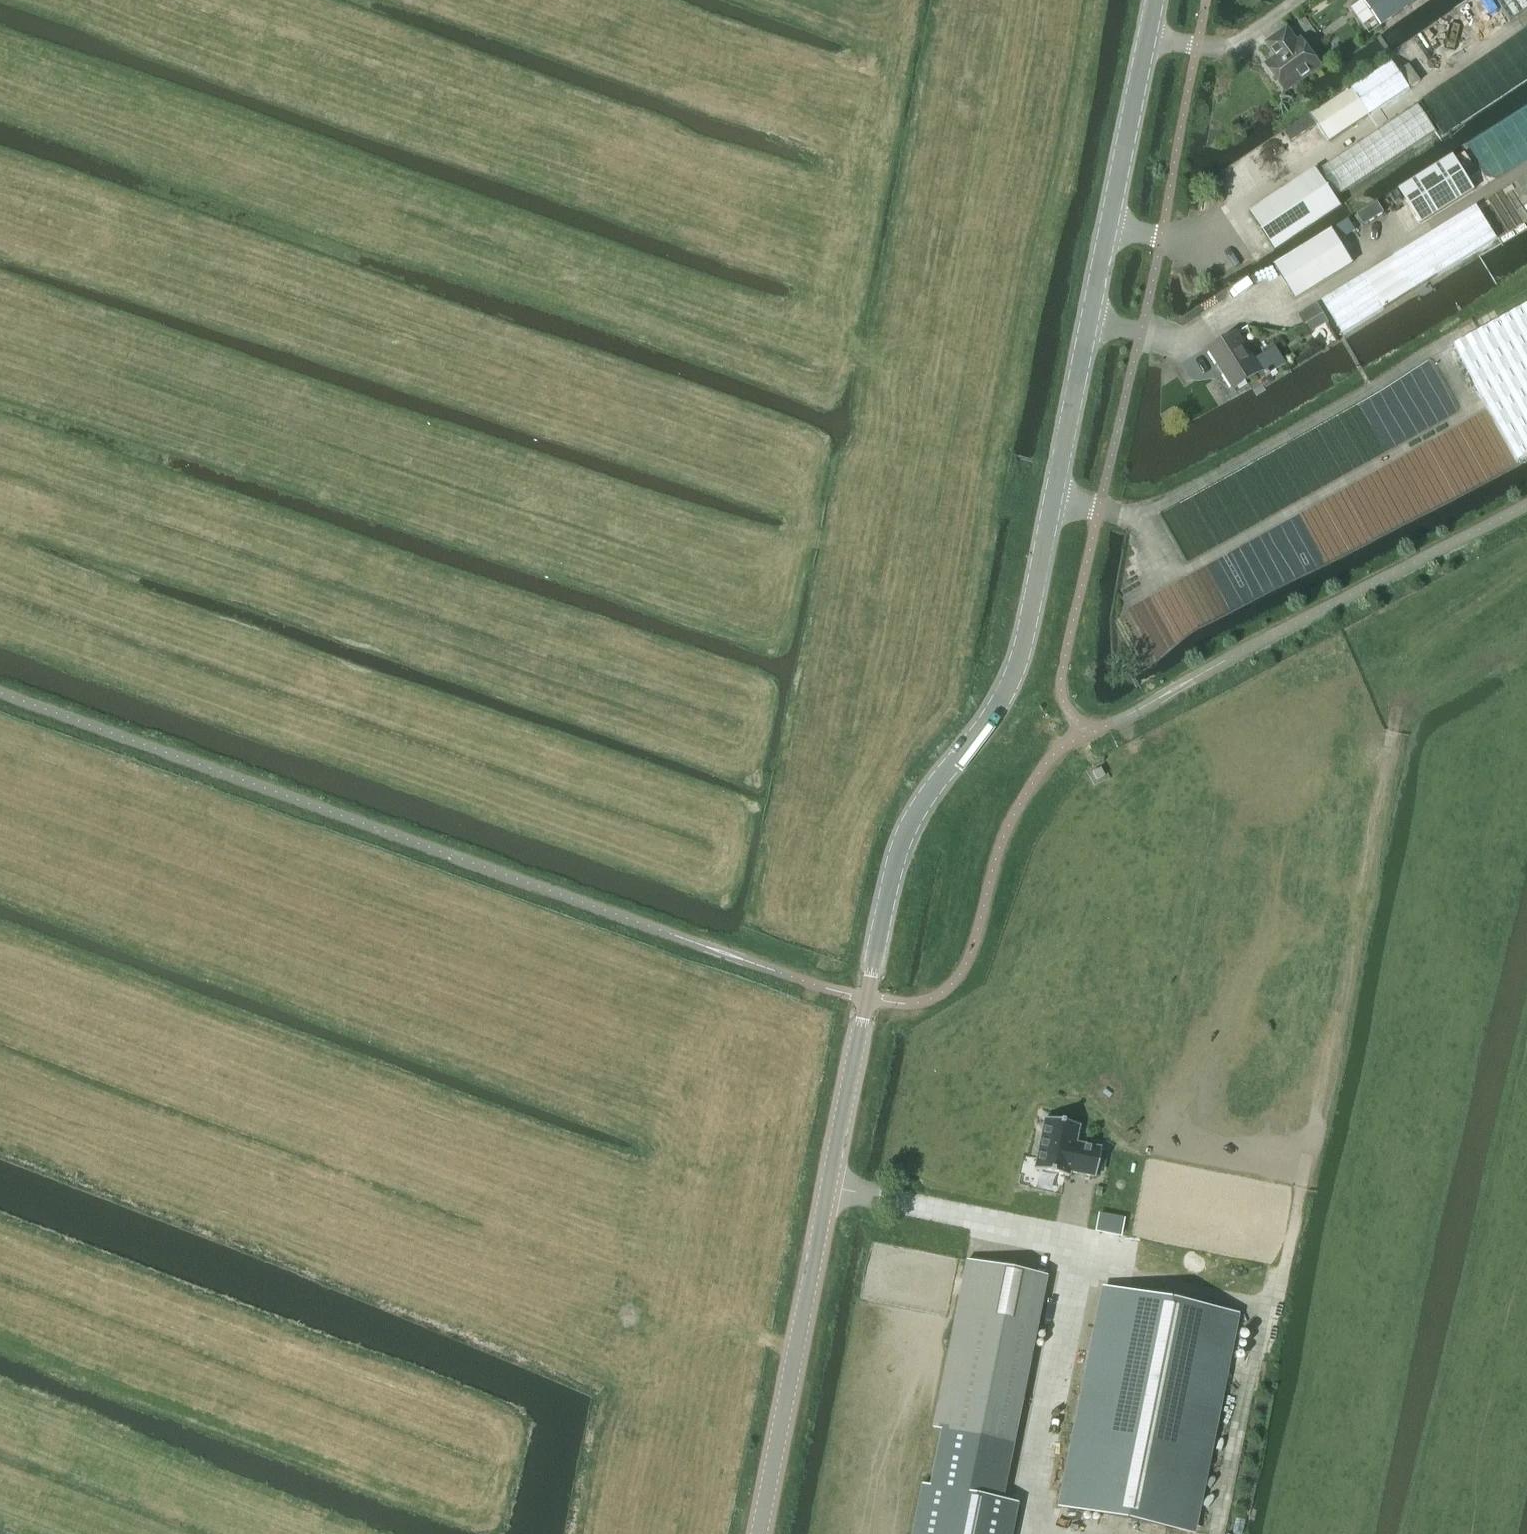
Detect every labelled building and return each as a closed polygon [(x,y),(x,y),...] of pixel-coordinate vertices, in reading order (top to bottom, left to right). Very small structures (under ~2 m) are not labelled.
[(1363,0),(1381,26),(1419,0),(1363,0)] [(1510,21),(1526,9),(1526,0),(1496,0),(1510,21)] [(1266,67),(1285,94),(1321,68),(1302,42),(1297,45),(1287,31),(1267,46),(1277,59),(1266,67)] [(1391,63),(1312,116),(1311,116),(1285,134),(1291,143),(1317,125),(1328,143),(1409,90),(1420,82),(1409,65),(1398,73),(1391,63)] [(1249,215),(1273,251),(1340,206),(1323,181),(1325,180),(1337,197),(1437,131),(1420,105),(1319,171),(1320,172),(1319,173),(1317,171),(1249,215)] [(1453,156),(1399,190),(1420,224),(1475,190),(1453,156)] [(1378,203),(1357,216),(1364,226),(1384,214),(1378,203)] [(1321,302),(1342,335),(1475,252),(1497,239),(1476,206),(1455,219),(1321,302)] [(1295,301),(1354,265),(1333,229),(1274,265),(1295,301)] [(1305,325),(1322,314),(1316,305),(1299,316),(1305,325)] [(1454,345),(1518,461),(1526,456),(1526,305),(1454,345)] [(1312,333),(1329,323),(1324,315),(1307,325),(1312,333)] [(1209,351),(1233,390),(1257,374),(1261,380),(1285,365),(1275,348),(1253,361),(1236,334),(1209,351)] [(1044,1119),(1034,1170),(1068,1177),(1069,1173),(1095,1178),(1100,1149),(1075,1144),(1078,1126),(1044,1119)] [(1094,1233),(1120,1238),(1124,1219),(1098,1214),(1094,1233)] [(966,1261),(933,1429),(1012,1444),(1046,1277),(966,1261)] [(1105,1289),(1061,1507),(1190,1533),(1234,1315),(1105,1289)] [(1016,1506),(1001,1502),(929,1488),(921,1486),(912,1533),(1011,1533),(1016,1506)]
